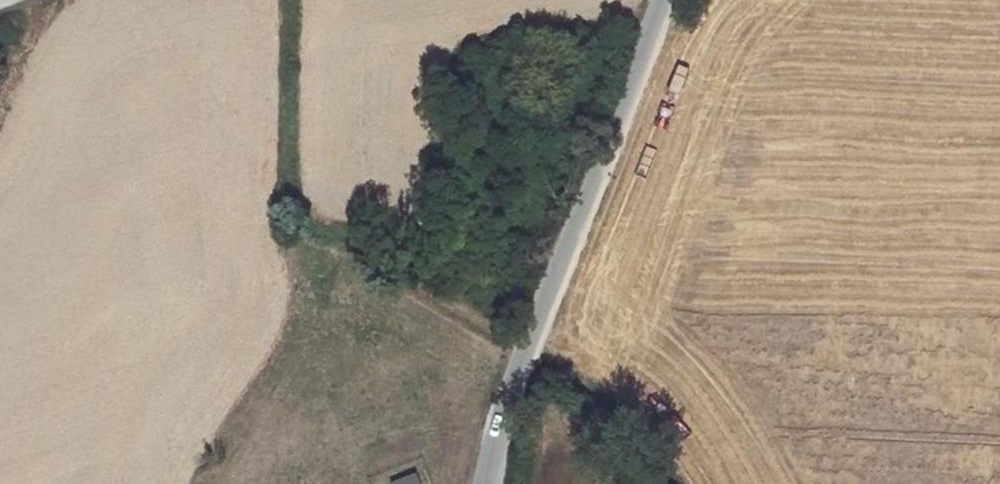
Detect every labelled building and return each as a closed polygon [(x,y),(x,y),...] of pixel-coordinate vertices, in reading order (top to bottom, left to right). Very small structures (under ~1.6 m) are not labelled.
[(414,473),(387,483),(418,483),(414,473)]
